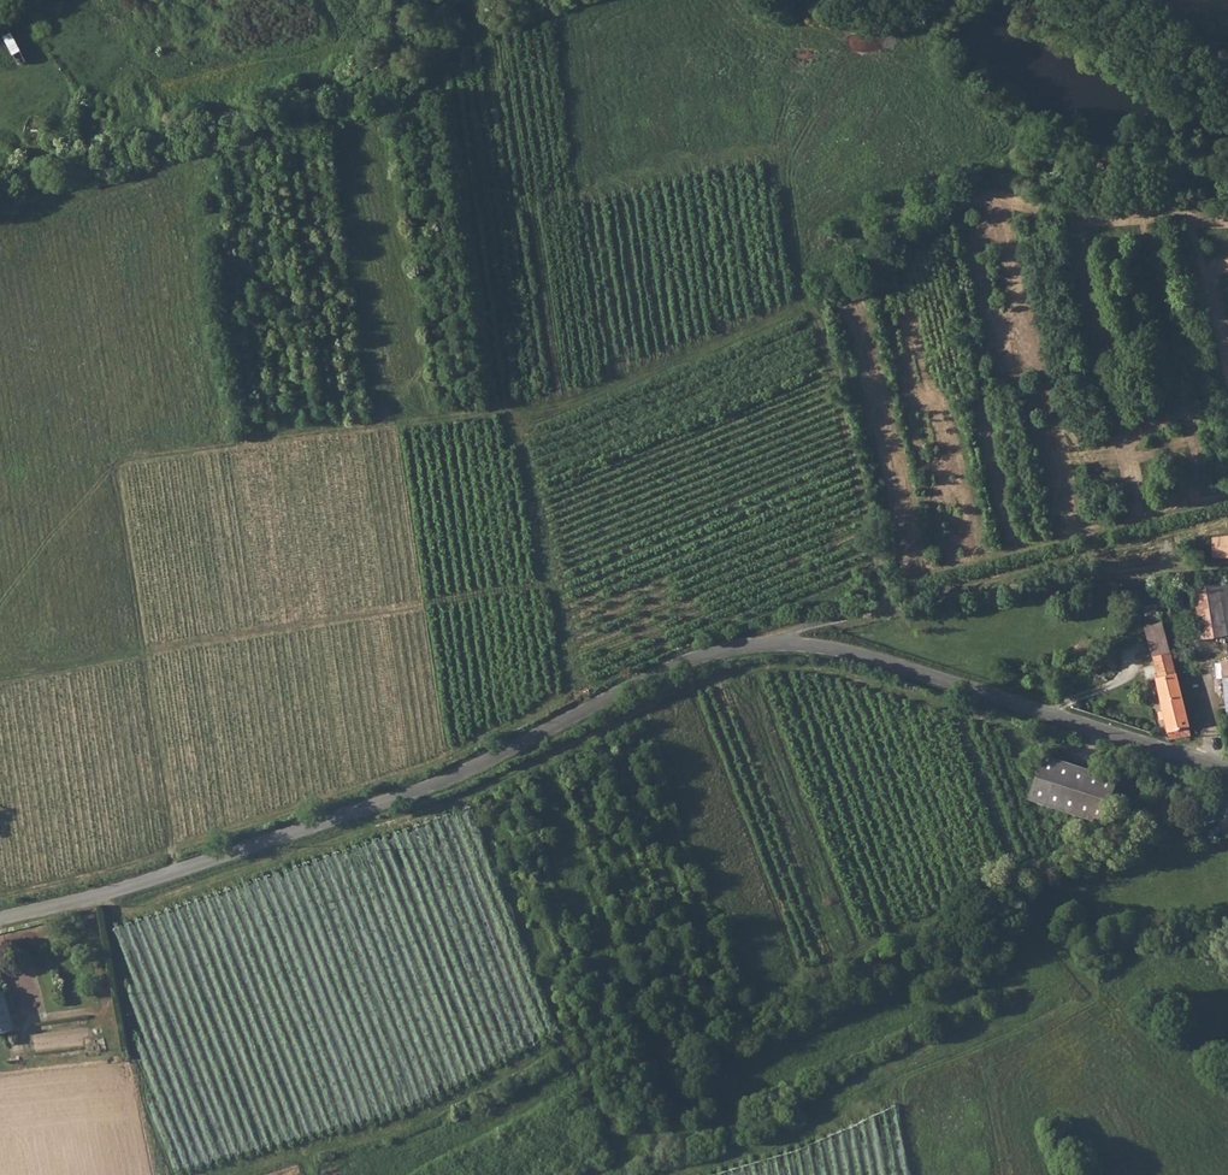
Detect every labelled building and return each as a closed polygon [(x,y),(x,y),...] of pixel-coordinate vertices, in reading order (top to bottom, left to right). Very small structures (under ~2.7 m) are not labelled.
[(1212,548),(1221,548),(1222,558),(1227,558),(1227,536),(1211,538),(1212,548)] [(1219,586),(1227,634),(1227,584),(1219,586)] [(1170,651),(1150,657),(1170,740),(1191,735),(1170,651)] [(1040,758),(1027,802),(1101,824),(1115,781),(1040,758)] [(0,994),(0,1032),(11,1030),(2,993),(0,994)]
